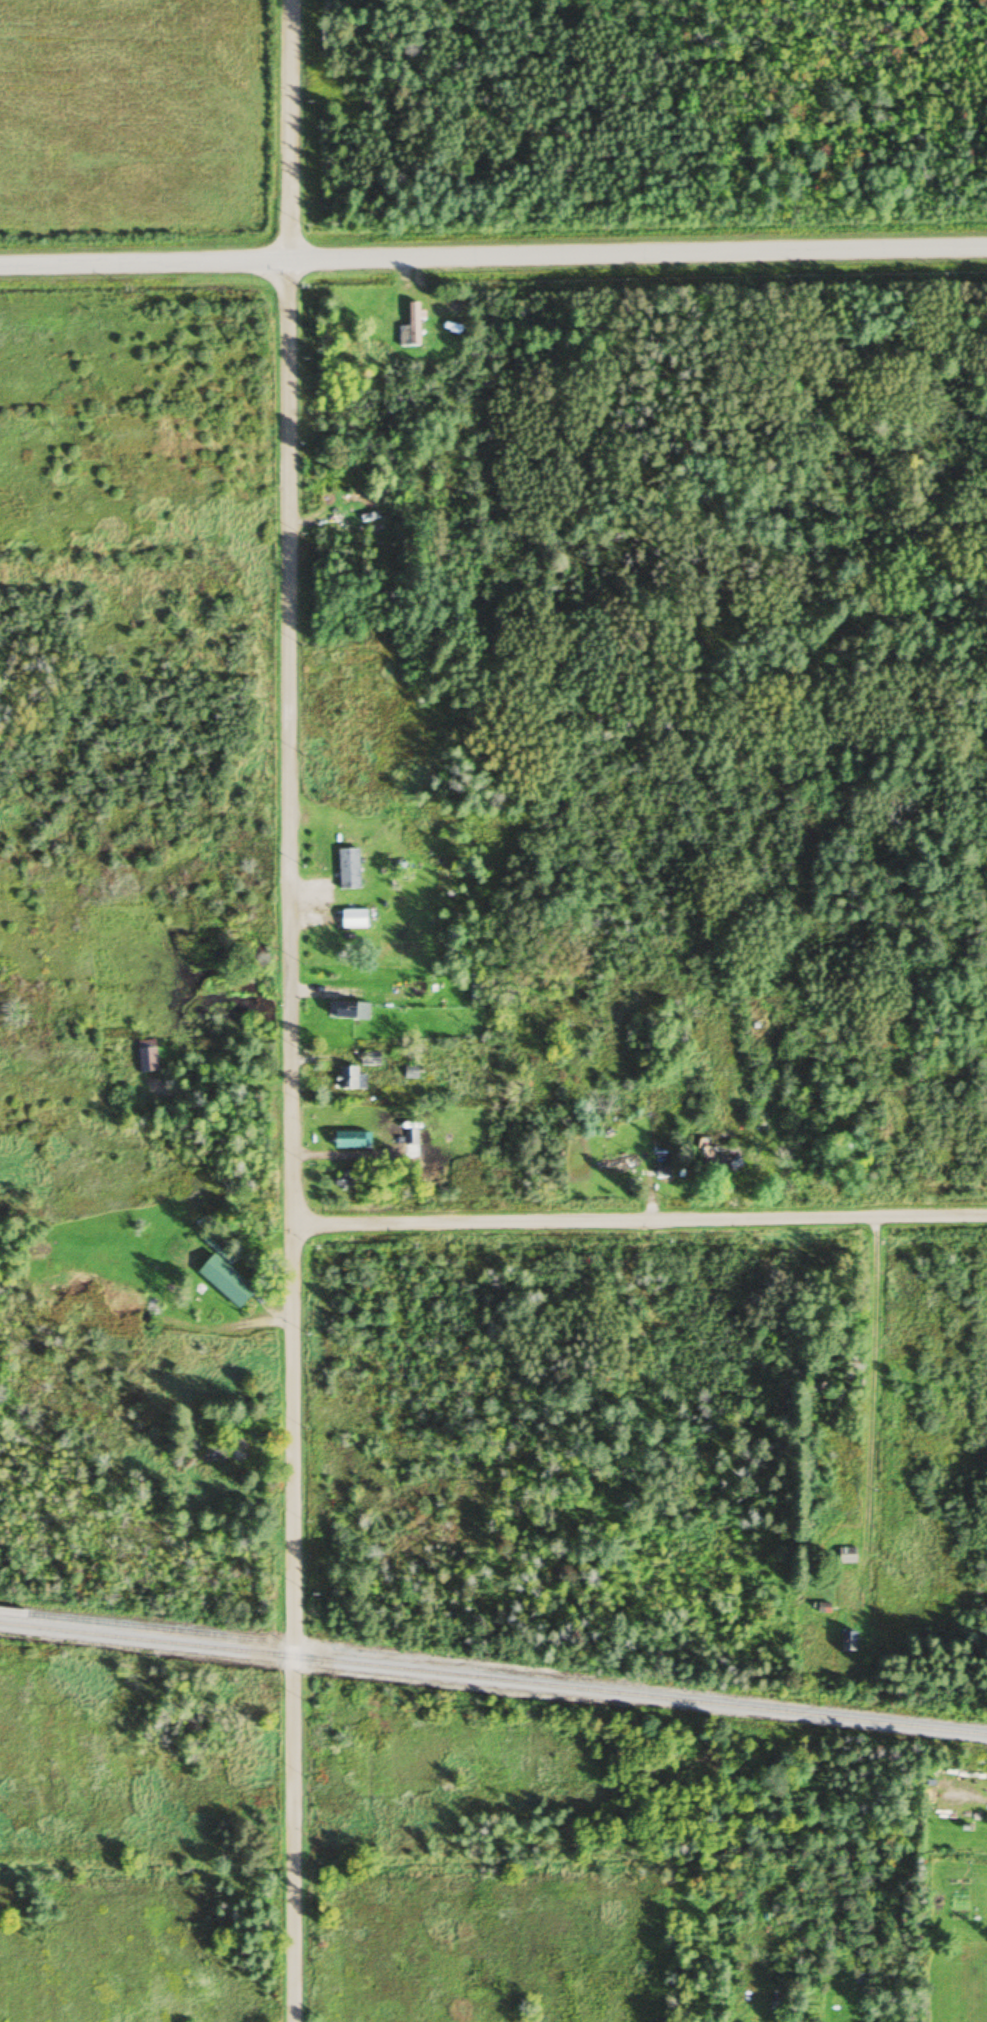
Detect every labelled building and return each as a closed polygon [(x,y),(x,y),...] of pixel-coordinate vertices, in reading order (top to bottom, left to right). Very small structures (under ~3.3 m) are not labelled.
[(408,327),(399,327),(399,347),(418,347),(418,304),(408,304),(408,327)] [(358,888),(358,849),(338,849),(338,888),(358,888)] [(326,1021),(368,1021),(368,1003),(326,1003),(326,1021)] [(360,1045),(360,1066),(378,1066),(378,1045),(360,1045)] [(403,1079),(415,1079),(415,1066),(403,1066),(403,1079)] [(364,1076),(356,1076),(356,1068),(338,1068),(338,1090),(364,1090),(364,1076)] [(415,1146),(415,1129),(403,1130),(404,1146),(415,1146)] [(364,1149),(364,1133),(333,1133),(333,1149),(364,1149)] [(702,1164),(735,1160),(734,1146),(723,1147),(724,1154),(710,1156),(708,1141),(700,1142),(702,1164)] [(634,1154),(612,1160),(615,1173),(638,1167),(634,1154)] [(358,1170),(342,1170),(342,1177),(334,1177),(334,1187),(358,1187),(358,1170)] [(855,1563),(855,1548),(838,1548),(838,1563),(855,1563)] [(841,1633),(841,1652),(855,1652),(855,1633),(841,1633)]
